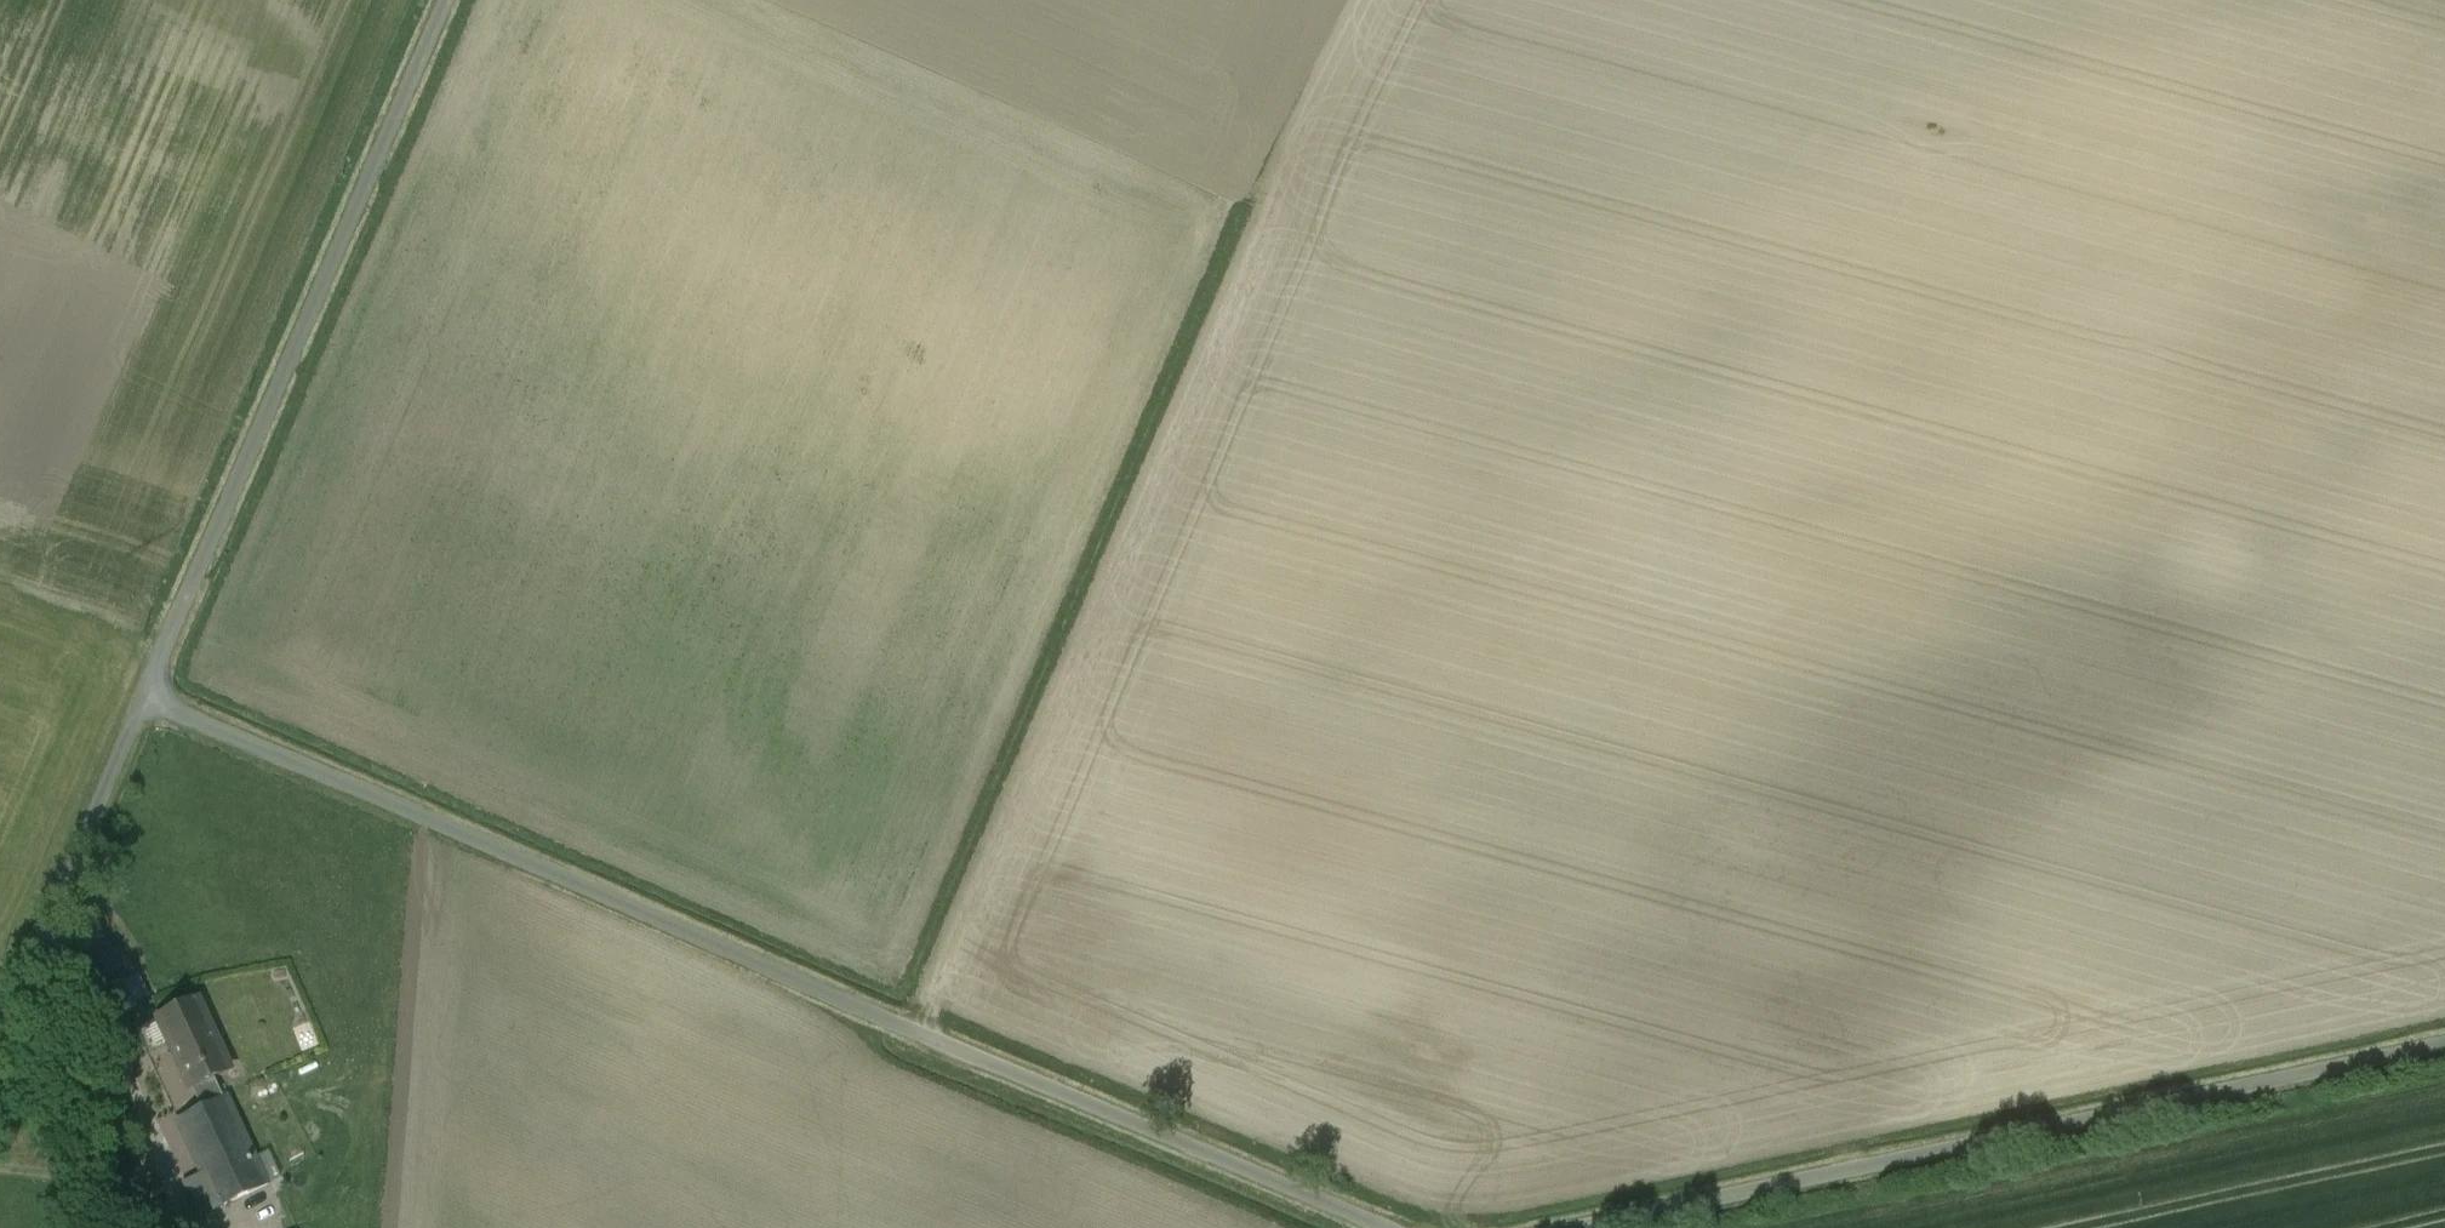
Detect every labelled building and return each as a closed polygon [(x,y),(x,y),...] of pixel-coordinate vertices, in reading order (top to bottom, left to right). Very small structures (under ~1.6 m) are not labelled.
[(119,1010),(153,999),(144,973),(110,984),(119,1010)] [(242,1050),(209,974),(161,995),(204,1094),(164,1112),(203,1202),(281,1168),(240,1074),(229,1079),(221,1059),(242,1050)] [(295,1217),(272,1227),(300,1227),(295,1217)]
